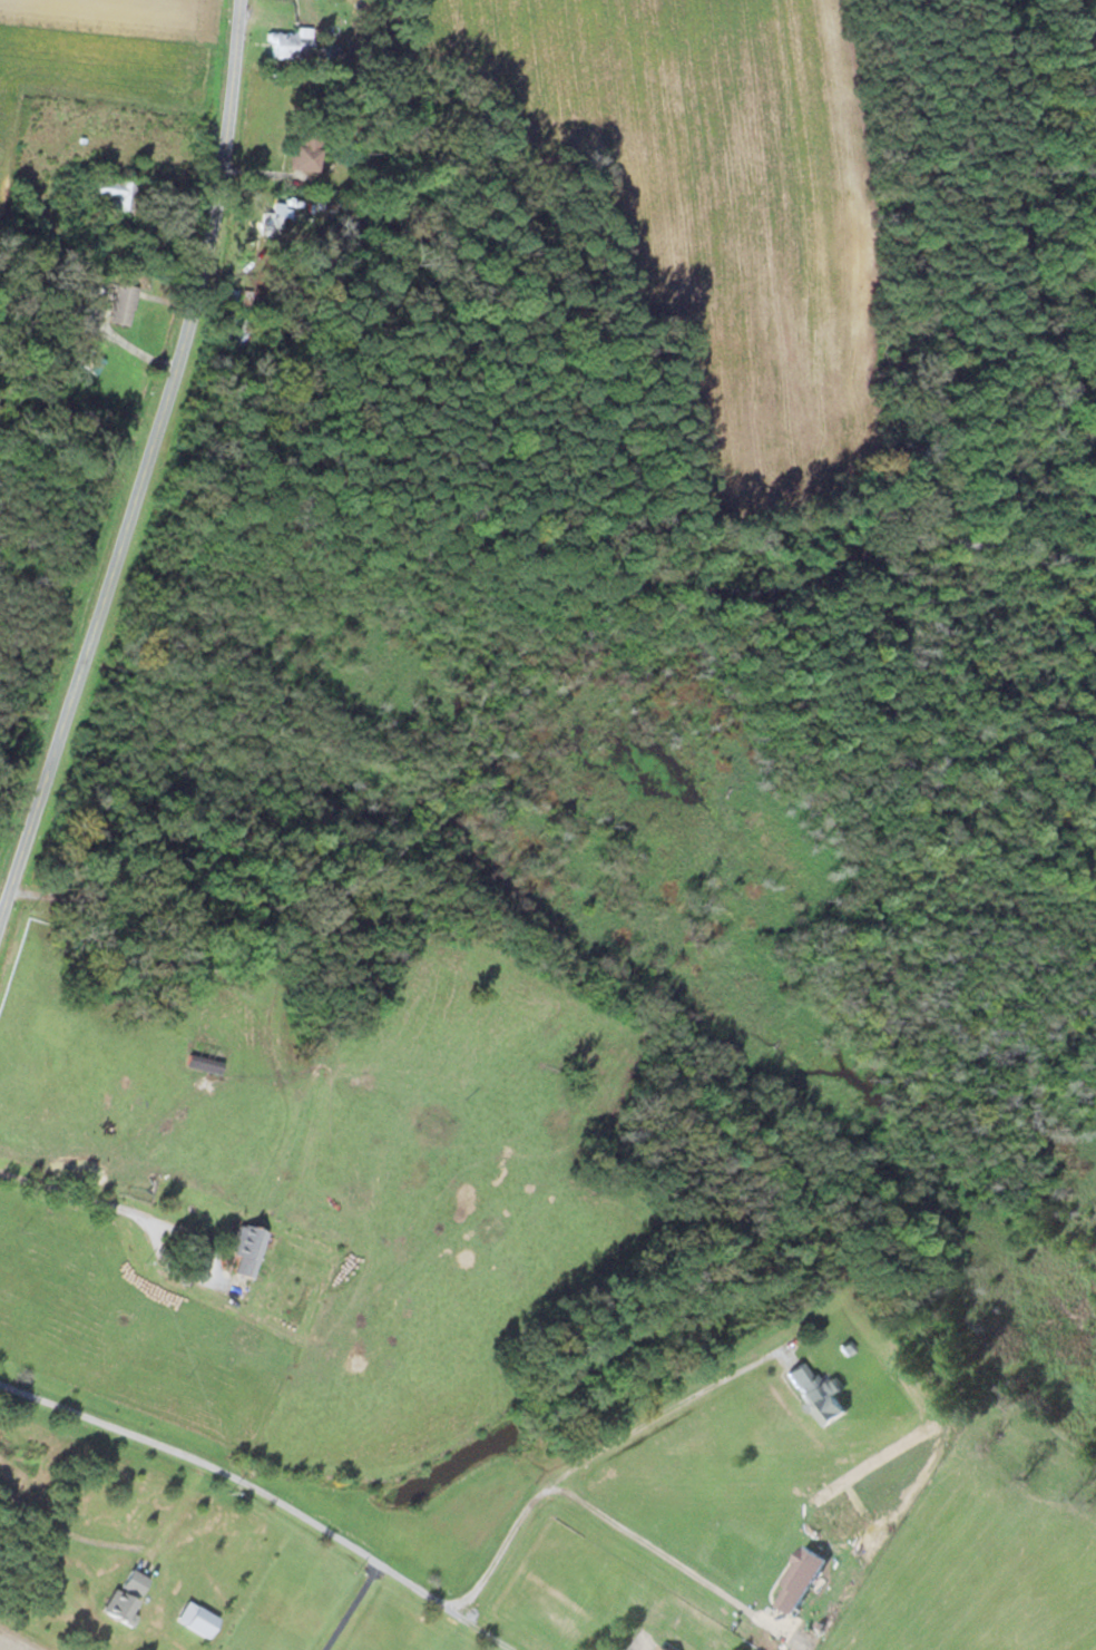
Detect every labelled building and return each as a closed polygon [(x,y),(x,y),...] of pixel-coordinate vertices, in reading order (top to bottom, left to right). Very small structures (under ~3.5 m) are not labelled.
[(310,34),(271,34),(271,59),(310,59),(310,34)] [(313,177),(321,156),(295,146),(287,166),(313,177)] [(132,183),(91,180),(90,197),(116,199),(114,214),(130,216),(132,183)] [(263,241),(282,241),(282,204),(263,204),(263,241)] [(104,323),(127,329),(138,290),(116,284),(104,323)] [(230,351),(247,358),(259,327),(242,320),(230,351)] [(222,1073),(222,1059),(189,1059),(189,1073),(222,1073)] [(252,1278),(265,1232),(238,1224),(230,1254),(238,1257),(233,1273),(252,1278)] [(785,1375),(825,1429),(846,1413),(834,1397),(841,1391),(831,1377),(819,1385),(802,1362),(785,1375)] [(825,1559),(802,1546),(771,1602),(795,1615),(825,1559)] [(136,1600),(149,1583),(132,1571),(120,1588),(136,1600)] [(136,1620),(129,1615),(136,1604),(116,1590),(102,1610),(129,1629),(136,1620)]
